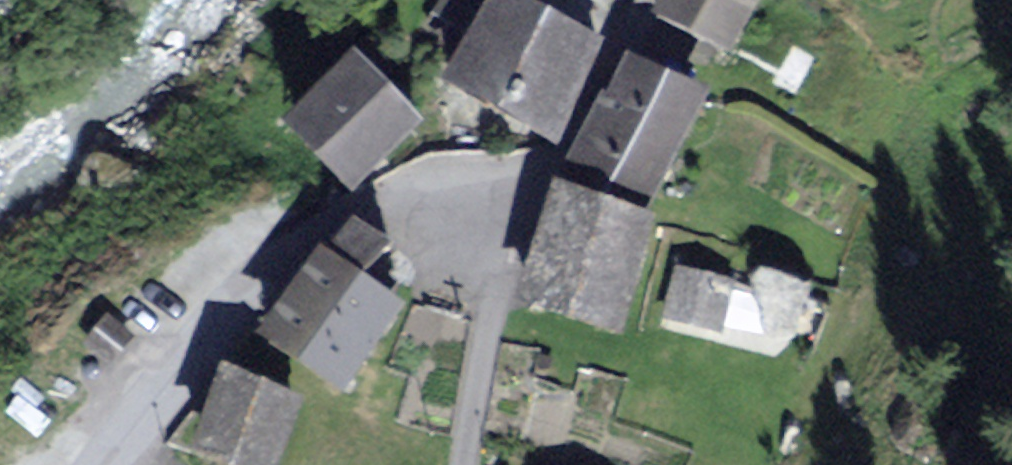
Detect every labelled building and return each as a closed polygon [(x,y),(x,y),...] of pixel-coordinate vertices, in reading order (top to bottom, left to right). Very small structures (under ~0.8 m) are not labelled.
[(663,17),(724,52),(753,0),(672,0),(663,17)] [(589,45),(503,5),(461,96),(547,136),(589,45)] [(706,96),(626,60),(574,173),(654,209),(706,96)] [(416,133),(359,70),(296,126),(353,189),(416,133)] [(654,228),(564,200),(532,309),(621,336),(654,228)] [(393,312),(323,262),(269,337),(338,387),(393,312)] [(758,298),(683,277),(670,323),(776,352),(782,330),(792,333),(804,291),(763,280),(758,298)] [(228,379),(198,457),(217,464),(275,464),(298,406),(228,379)]
